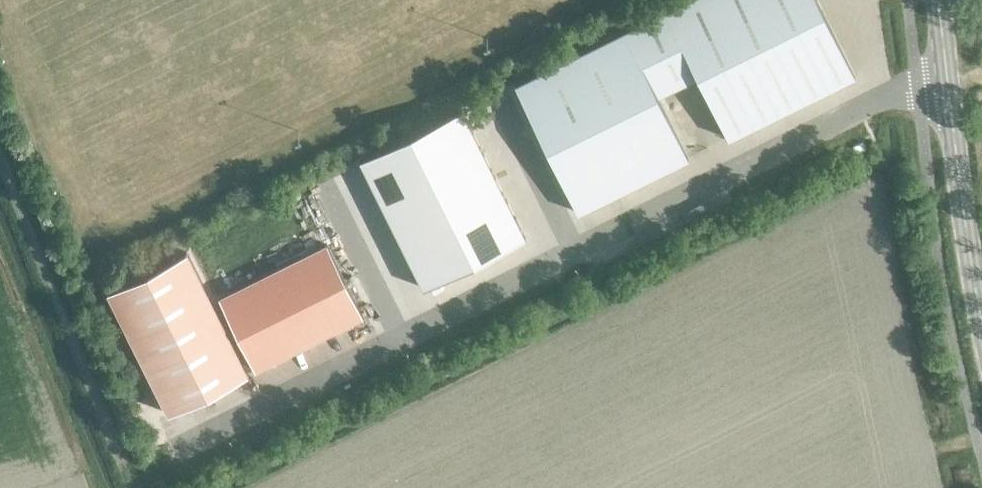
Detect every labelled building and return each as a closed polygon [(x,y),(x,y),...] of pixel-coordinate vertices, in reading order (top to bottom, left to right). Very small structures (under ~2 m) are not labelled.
[(624,29),(657,95),(658,95),(697,75),(728,138),(855,76),(818,0),(683,0),(624,29)] [(624,29),(514,83),(578,212),(688,157),(658,95),(657,95),(624,29)] [(461,107),(359,158),(423,287),(525,236),(461,107)] [(330,241),(215,299),(252,371),(367,315),(330,241)] [(186,250),(107,290),(168,413),(247,373),(186,250)]
